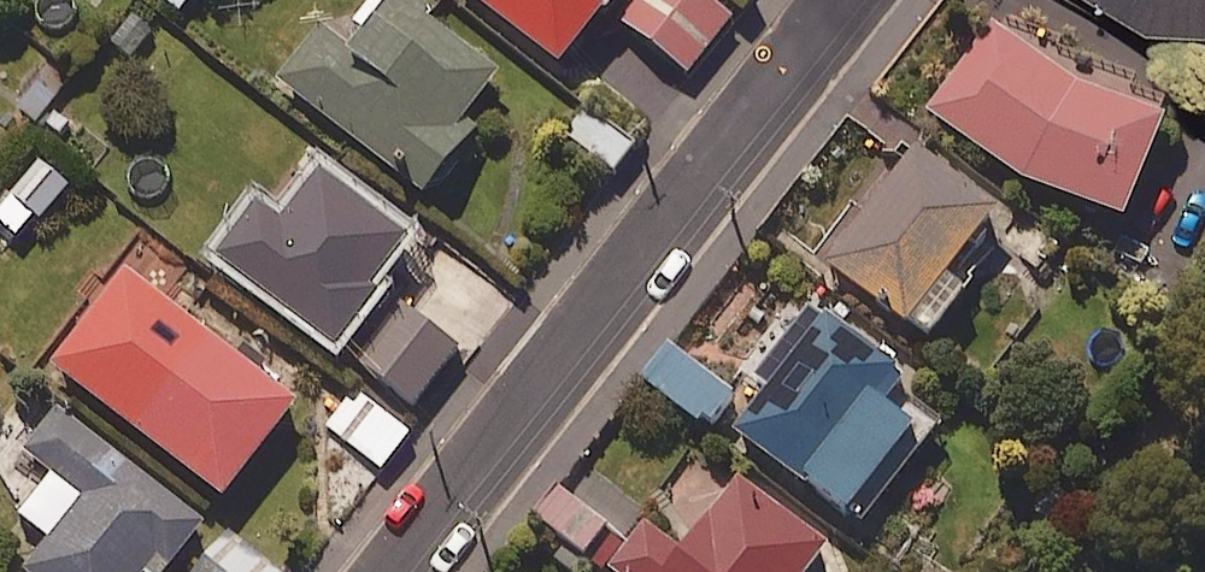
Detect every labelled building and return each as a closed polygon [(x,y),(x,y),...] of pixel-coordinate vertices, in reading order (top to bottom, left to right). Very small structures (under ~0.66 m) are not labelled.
[(413,0),(394,0),(354,51),(322,27),(282,78),(428,192),(479,127),(467,118),(503,71),(413,0)] [(565,61),(612,0),(486,0),(565,61)] [(717,0),(637,0),(623,18),(692,72),(736,15),(717,0)] [(1139,19),(1196,17),(1197,47),(1204,47),(1204,0),(1106,0),(1139,19)] [(1099,86),(998,15),(932,108),(1035,181),(1134,215),(1170,111),(1099,86)] [(639,147),(591,108),(571,134),(618,172),(639,147)] [(1002,206),(919,142),(830,257),(931,335),(973,281),(955,267),(1002,206)] [(44,159),(0,211),(0,219),(25,240),(72,184),(44,159)] [(411,235),(326,169),(286,220),(263,202),(224,253),(340,343),(381,289),(374,283),(411,235)] [(1024,214),(1003,238),(1044,273),(1065,248),(1024,214)] [(300,401),(127,266),(54,360),(227,495),(300,401)] [(813,301),(761,375),(775,384),(741,432),(870,523),(934,431),(886,397),(907,367),(813,301)] [(461,350),(406,303),(359,358),(414,405),(461,350)] [(743,393),(675,342),(647,379),(715,430),(743,393)] [(412,432),(358,389),(329,426),(384,468),(412,432)] [(63,408),(29,451),(86,496),(29,569),(33,571),(147,571),(149,569),(154,571),(168,571),(208,522),(63,408)] [(614,566),(621,571),(810,571),(833,542),(743,474),(686,549),(648,521),(633,541),(614,566)] [(633,541),(560,486),(537,518),(609,571),(614,566),(633,541)] [(227,533),(196,571),(277,571),(227,533)]
